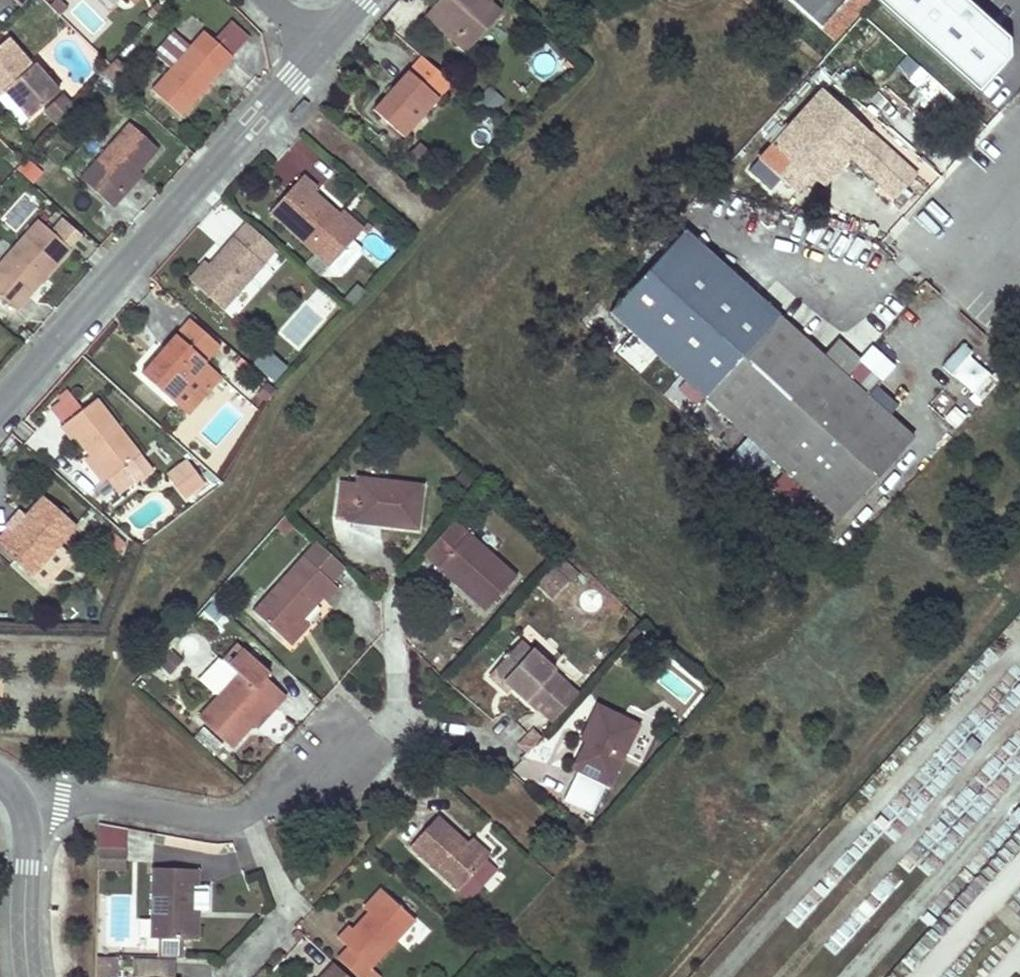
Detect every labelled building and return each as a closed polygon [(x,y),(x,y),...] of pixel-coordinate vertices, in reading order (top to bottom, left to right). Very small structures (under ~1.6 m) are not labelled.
[(51,1),(62,13),(71,4),(67,0),(52,0),(51,1)] [(471,9),(461,0),(445,0),(430,16),(470,53),(507,14),(496,3),(499,0),(478,0),(471,9)] [(471,9),(478,0),(461,0),(471,9)] [(821,33),(850,0),(783,0),(821,33)] [(979,89),(1007,57),(1007,42),(960,0),(877,0),(979,89)] [(236,58),(207,29),(153,85),(183,113),(236,58)] [(0,45),(0,95),(2,97),(3,96),(11,89),(33,115),(63,90),(37,60),(34,63),(11,36),(0,45)] [(430,57),(416,72),(441,94),(454,79),(430,57)] [(120,83),(130,72),(115,58),(105,69),(120,83)] [(416,72),(413,70),(378,110),(409,137),(444,97),(441,94),(416,72)] [(26,122),(33,115),(11,89),(3,96),(26,122)] [(921,178),(824,91),(761,160),(798,194),(815,177),(827,188),(854,158),(901,200),(921,178)] [(162,144),(133,119),(84,174),(113,200),(162,144)] [(29,178),(37,168),(26,158),(17,167),(29,178)] [(309,176),(276,213),(336,265),(339,262),(363,235),(364,233),(345,216),(319,193),(323,188),(309,176)] [(370,227),(350,210),(345,216),(364,233),(370,227)] [(42,218),(0,265),(0,287),(20,305),(73,246),(42,218)] [(246,242),(260,227),(256,223),(242,238),(246,242)] [(284,248),(260,227),(246,242),(242,238),(219,265),(202,283),(230,308),(284,248)] [(701,400),(777,319),(682,232),(607,314),(701,400)] [(371,248),(371,242),(363,235),(339,262),(347,270),(353,269),(371,248)] [(202,283),(219,265),(212,258),(195,277),(202,283)] [(353,303),(360,309),(368,299),(361,293),(353,303)] [(820,359),(777,319),(701,400),(834,521),(909,440),(843,380),(820,359)] [(195,322),(181,337),(186,342),(199,327),(195,322)] [(176,405),(191,418),(215,390),(201,377),(210,366),(225,350),(199,327),(186,342),(181,337),(146,377),(176,405)] [(835,343),(820,359),(843,380),(857,364),(835,343)] [(960,343),(940,366),(976,397),(996,374),(960,343)] [(266,346),(252,361),(274,381),(288,366),(266,346)] [(201,377),(215,390),(225,380),(210,366),(201,377)] [(101,399),(67,427),(77,440),(82,435),(97,454),(116,477),(145,454),(101,399)] [(116,477),(97,454),(92,458),(111,482),(116,477)] [(211,487),(193,467),(177,481),(194,501),(211,487)] [(425,531),(428,487),(361,482),(361,488),(344,487),(342,527),(358,528),(358,520),(387,522),(386,529),(425,531)] [(15,538),(3,551),(39,584),(84,534),(51,504),(18,541),(15,538)] [(358,520),(358,528),(386,529),(387,522),(358,520)] [(458,523),(425,561),(439,573),(445,566),(467,586),(461,593),(487,616),(521,578),(458,523)] [(319,549),(254,619),(287,649),(306,629),(325,608),(328,610),(340,596),(335,592),(349,576),(319,549)] [(445,566),(439,573),(461,593),(467,586),(445,566)] [(566,580),(552,567),(536,584),(550,597),(566,580)] [(287,649),(293,655),(312,634),(306,629),(287,649)] [(512,688),(536,709),(563,678),(518,639),(491,671),(512,688)] [(685,703),(695,691),(666,667),(656,679),(685,703)] [(487,676),(508,693),(512,688),(491,671),(487,676)] [(536,709),(551,722),(578,691),(563,678),(536,709)] [(257,697),(241,683),(203,728),(237,756),(257,733),(275,712),(281,717),(291,706),(267,686),(257,697)] [(638,726),(596,704),(583,733),(589,736),(585,744),(572,770),(606,787),(638,726)] [(281,717),(275,712),(257,733),(263,739),(281,717)] [(589,736),(583,733),(579,741),(585,744),(589,736)] [(465,846),(436,819),(407,852),(467,906),(482,890),(471,879),(484,863),(465,846)] [(489,858),(471,840),(465,846),(484,863),(489,858)] [(125,858),(101,857),(101,880),(124,879),(125,858)] [(482,890),(495,874),(484,863),(471,879),(482,890)] [(202,875),(155,873),(153,942),(163,943),(163,959),(188,959),(188,942),(197,942),(198,916),(198,889),(202,889),(202,875)] [(383,893),(379,889),(361,909),(366,913),(383,893)] [(413,920),(383,893),(366,913),(351,929),(347,926),(336,939),(348,949),(338,960),(358,976),(363,976),(371,968),(413,920)] [(123,963),(109,963),(101,962),(101,976),(123,976),(123,963)] [(140,964),(139,976),(181,976),(182,965),(140,964)] [(332,964),(321,976),(347,976),(332,964)] [(371,968),(363,976),(380,976),(381,976),(371,968)]
